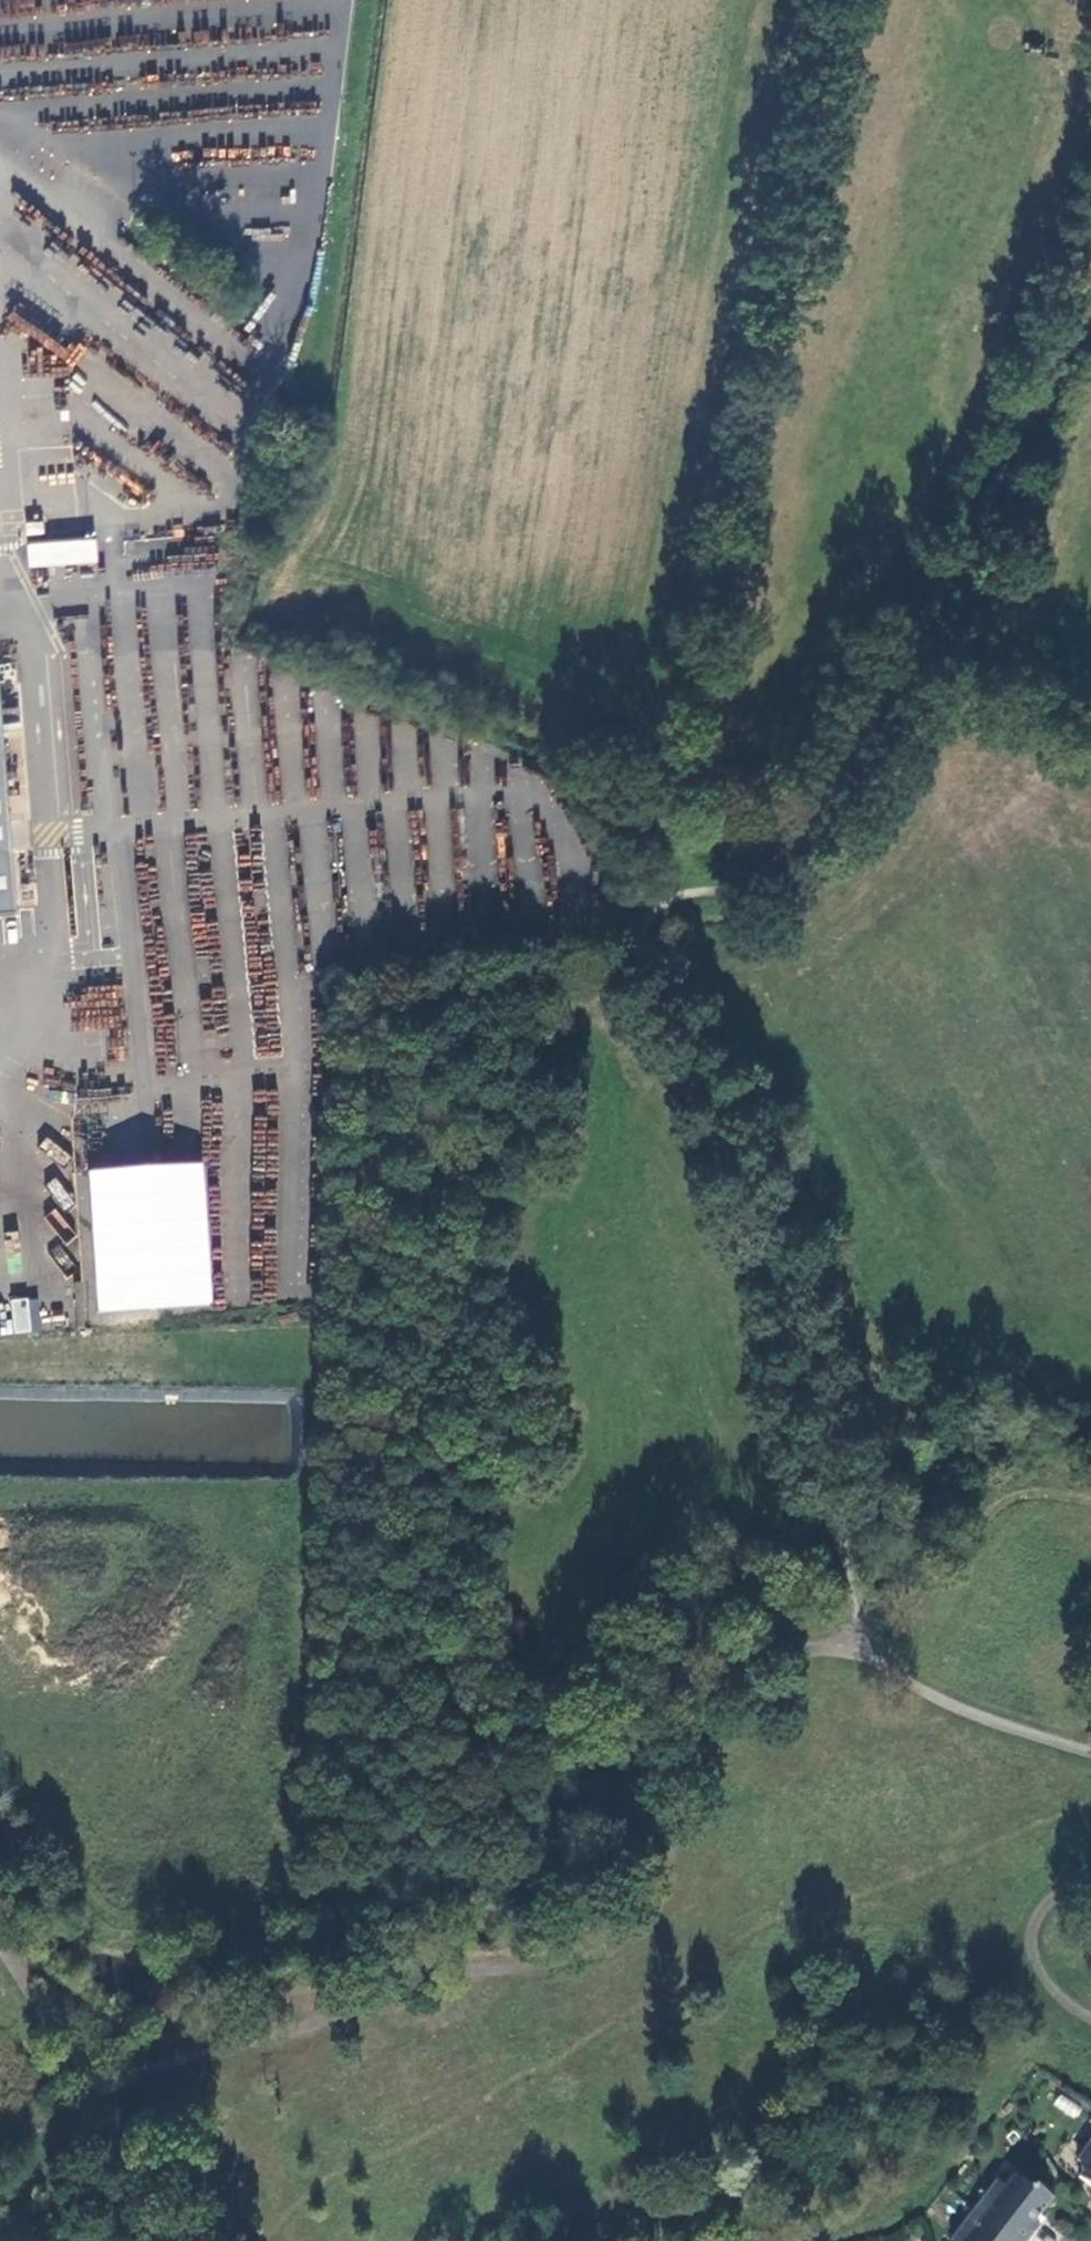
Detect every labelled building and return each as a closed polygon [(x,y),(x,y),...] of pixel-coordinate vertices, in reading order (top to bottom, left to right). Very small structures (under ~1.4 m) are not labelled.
[(95,537),(26,544),(29,569),(98,561),(95,537)] [(16,907),(0,695),(0,909),(16,907)] [(87,1168),(96,1313),(213,1306),(205,1161),(87,1168)] [(37,1297),(9,1300),(13,1333),(40,1330),(37,1297)] [(1056,2095),(1051,2108),(1076,2118),(1081,2105),(1056,2095)] [(1078,2163),(1087,2169),(1080,2180),(1090,2187),(1090,2144),(1078,2163)] [(1015,2178),(1006,2190),(998,2183),(953,2240),(1029,2240),(1039,2228),(1035,2224),(1053,2200),(1036,2187),(1028,2188),(1015,2178)]
